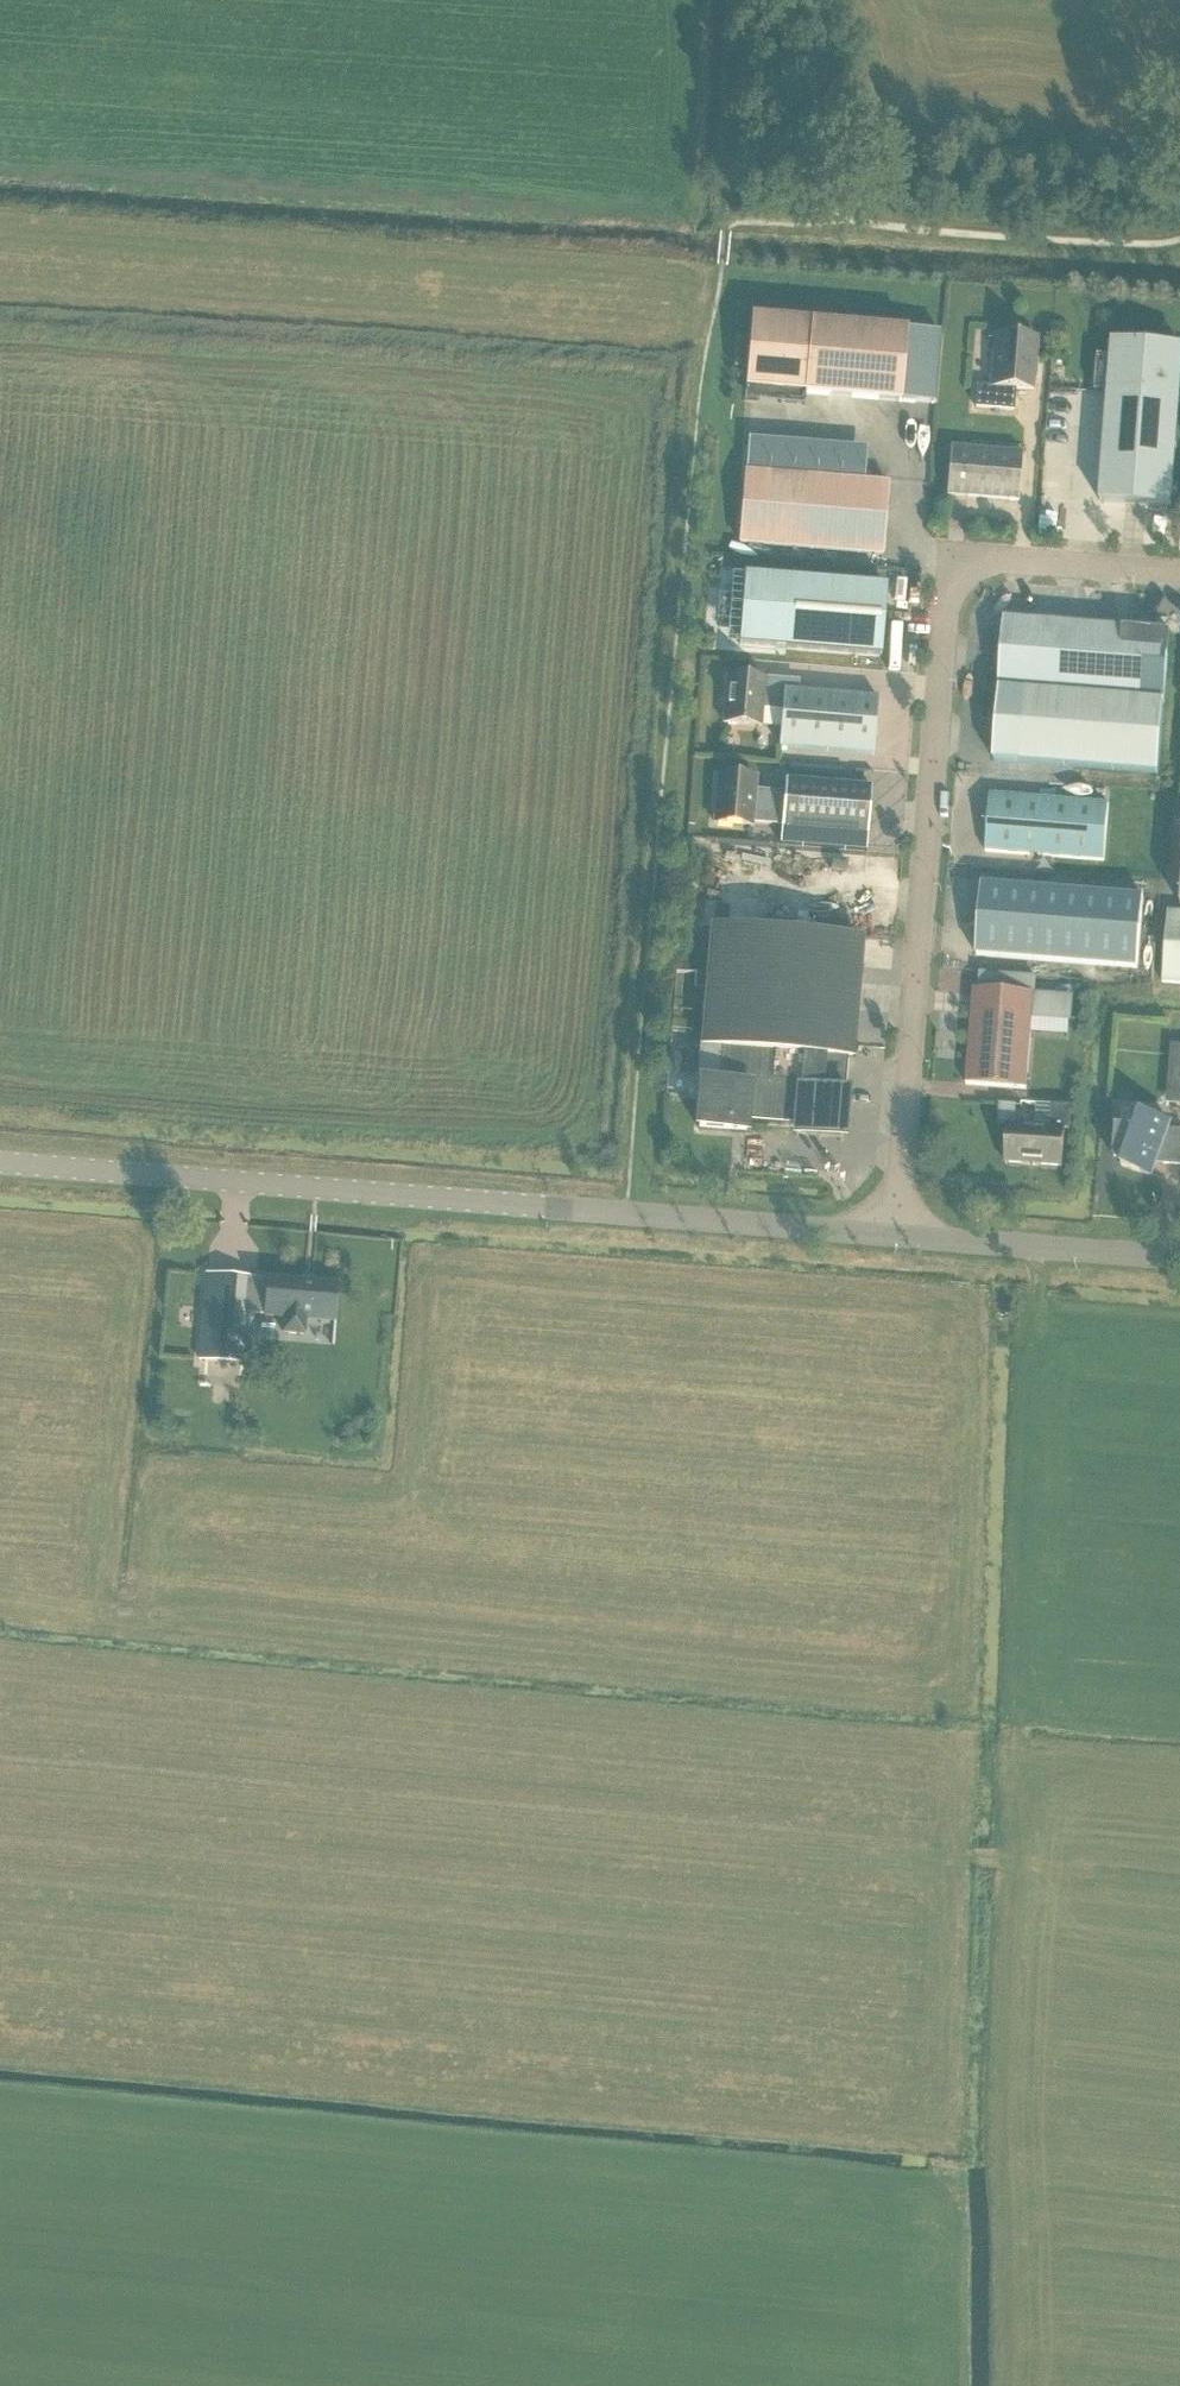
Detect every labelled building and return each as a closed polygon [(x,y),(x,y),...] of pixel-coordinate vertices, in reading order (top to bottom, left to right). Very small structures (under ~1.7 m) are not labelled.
[(805,392),(901,401),(907,329),(812,321),(811,323),(762,319),(760,340),(755,339),(752,364),(758,365),(756,386),(806,390),(805,392)] [(1036,337),(996,334),(992,386),(977,385),(975,407),(1014,410),(1015,388),(1032,390),(1036,337)] [(1100,501),(1172,507),(1179,401),(1179,398),(1179,382),(1179,348),(1113,343),(1109,393),(1108,392),(1100,501)] [(951,446),(947,494),(1018,500),(1022,452),(951,446)] [(740,543),(882,554),(888,483),(746,471),(740,543)] [(881,655),(886,588),(734,576),(733,597),(723,596),(721,623),(732,623),(730,643),(881,655)] [(1169,631),(1004,618),(998,687),(999,687),(993,760),(1158,773),(1169,631)] [(779,746),(874,754),(878,697),(785,689),(786,680),(728,675),(724,722),(762,726),(763,708),(782,710),(779,746)] [(757,778),(718,775),(714,822),(753,825),(753,822),(782,825),(782,828),(867,835),(871,787),(786,780),(785,791),(756,789),(757,778)] [(990,793),(985,850),(1104,860),(1109,803),(990,793)] [(1143,896),(983,883),(977,955),(1138,968),(1143,896)] [(1179,983),(1179,911),(1168,910),(1162,982),(1179,983)] [(748,1101),(746,1120),(841,1128),(847,1057),(853,1058),(863,937),(715,924),(707,1020),(737,1023),(731,1100),(748,1101)] [(1034,992),(973,988),(966,1083),(1026,1088),(1034,992)] [(745,1132),(746,1120),(748,1101),(731,1100),(737,1023),(707,1020),(705,1044),(702,1043),(702,1045),(722,1046),(719,1080),(702,1078),(698,1128),(745,1132)] [(1008,1125),(1005,1162),(1062,1167),(1065,1129),(1069,1130),(1071,1106),(1052,1105),(1051,1128),(1008,1125)] [(1142,1113),(1140,1112),(1135,1127),(1116,1126),(1113,1157),(1124,1158),(1121,1165),(1151,1176),(1155,1163),(1179,1165),(1179,1131),(1167,1130),(1170,1123),(1142,1113)] [(286,1281),(255,1278),(255,1277),(206,1273),(198,1360),(246,1365),(252,1309),(283,1312),(283,1316),(284,1316),(283,1331),(304,1333),(306,1318),(332,1321),(335,1283),(286,1278),(286,1281)]
